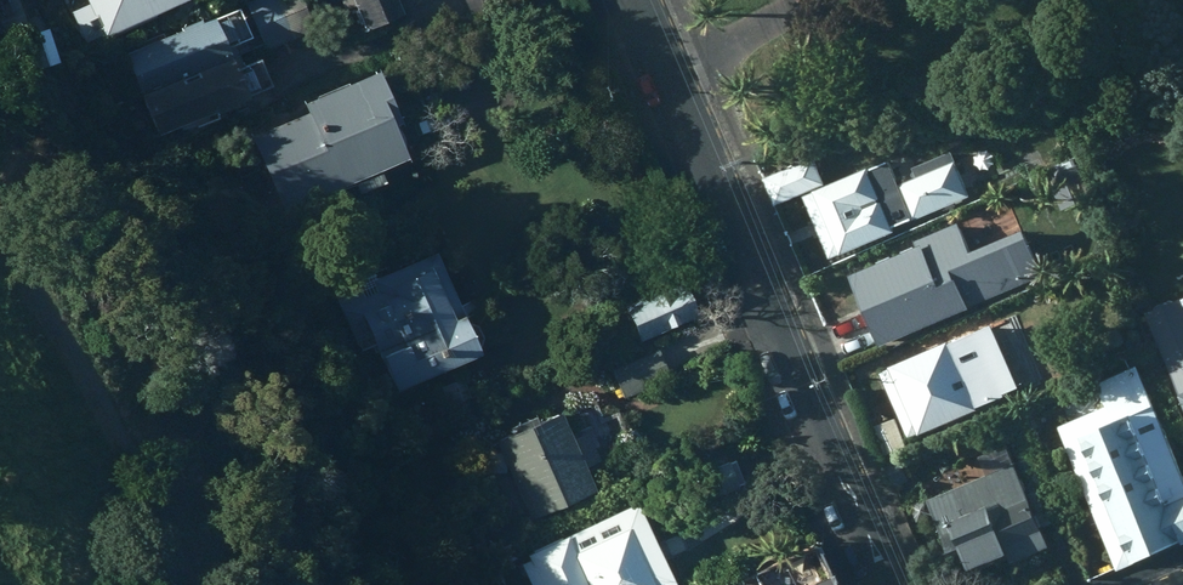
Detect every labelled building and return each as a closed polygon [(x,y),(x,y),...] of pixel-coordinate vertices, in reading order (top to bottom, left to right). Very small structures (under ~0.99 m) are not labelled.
[(201,0),(96,0),(98,4),(78,12),(90,40),(110,31),(112,39),(201,0)] [(321,33),(308,0),(260,0),(252,3),(269,52),(321,33)] [(351,10),(361,6),(373,33),(413,16),(407,0),(347,0),(351,10)] [(117,63),(134,102),(227,61),(223,50),(240,43),(229,14),(193,29),(192,25),(168,35),(171,41),(117,63)] [(231,71),(227,61),(134,102),(152,145),(247,105),(244,99),(264,91),(252,62),(231,71)] [(247,139),(276,216),(347,186),(352,198),(380,186),(376,175),(406,163),(394,133),(401,130),(379,75),(300,108),(303,116),(247,139)] [(763,189),(768,201),(819,180),(808,155),(758,175),(763,189)] [(886,159),(800,195),(826,257),(911,221),(902,201),(918,194),(911,176),(896,183),(886,159)] [(1055,170),(997,197),(1003,211),(1061,184),(1055,170)] [(933,238),(842,276),(872,348),(964,308),(961,302),(977,295),(952,236),(936,244),(933,238)] [(383,333),(407,391),(491,356),(446,251),(363,286),(357,272),(330,283),(356,344),(383,333)] [(645,343),(703,318),(689,283),(631,308),(645,343)] [(1143,313),(1182,411),(1182,297),(1143,313)] [(987,324),(875,372),(904,438),(1016,391),(987,324)] [(677,382),(664,352),(615,370),(626,401),(677,382)] [(1111,571),(1182,539),(1182,493),(1129,368),(1090,384),(1101,407),(1052,429),(1111,571)] [(570,415),(505,443),(539,520),(605,491),(595,469),(608,463),(601,447),(603,446),(595,428),(579,435),(570,415)] [(917,484),(954,573),(1037,535),(1034,530),(1058,519),(1037,471),(1018,479),(1002,446),(917,484)] [(645,504),(528,556),(530,561),(523,564),(532,584),(684,584),(645,504)] [(812,548),(726,584),(828,584),(812,548)]
